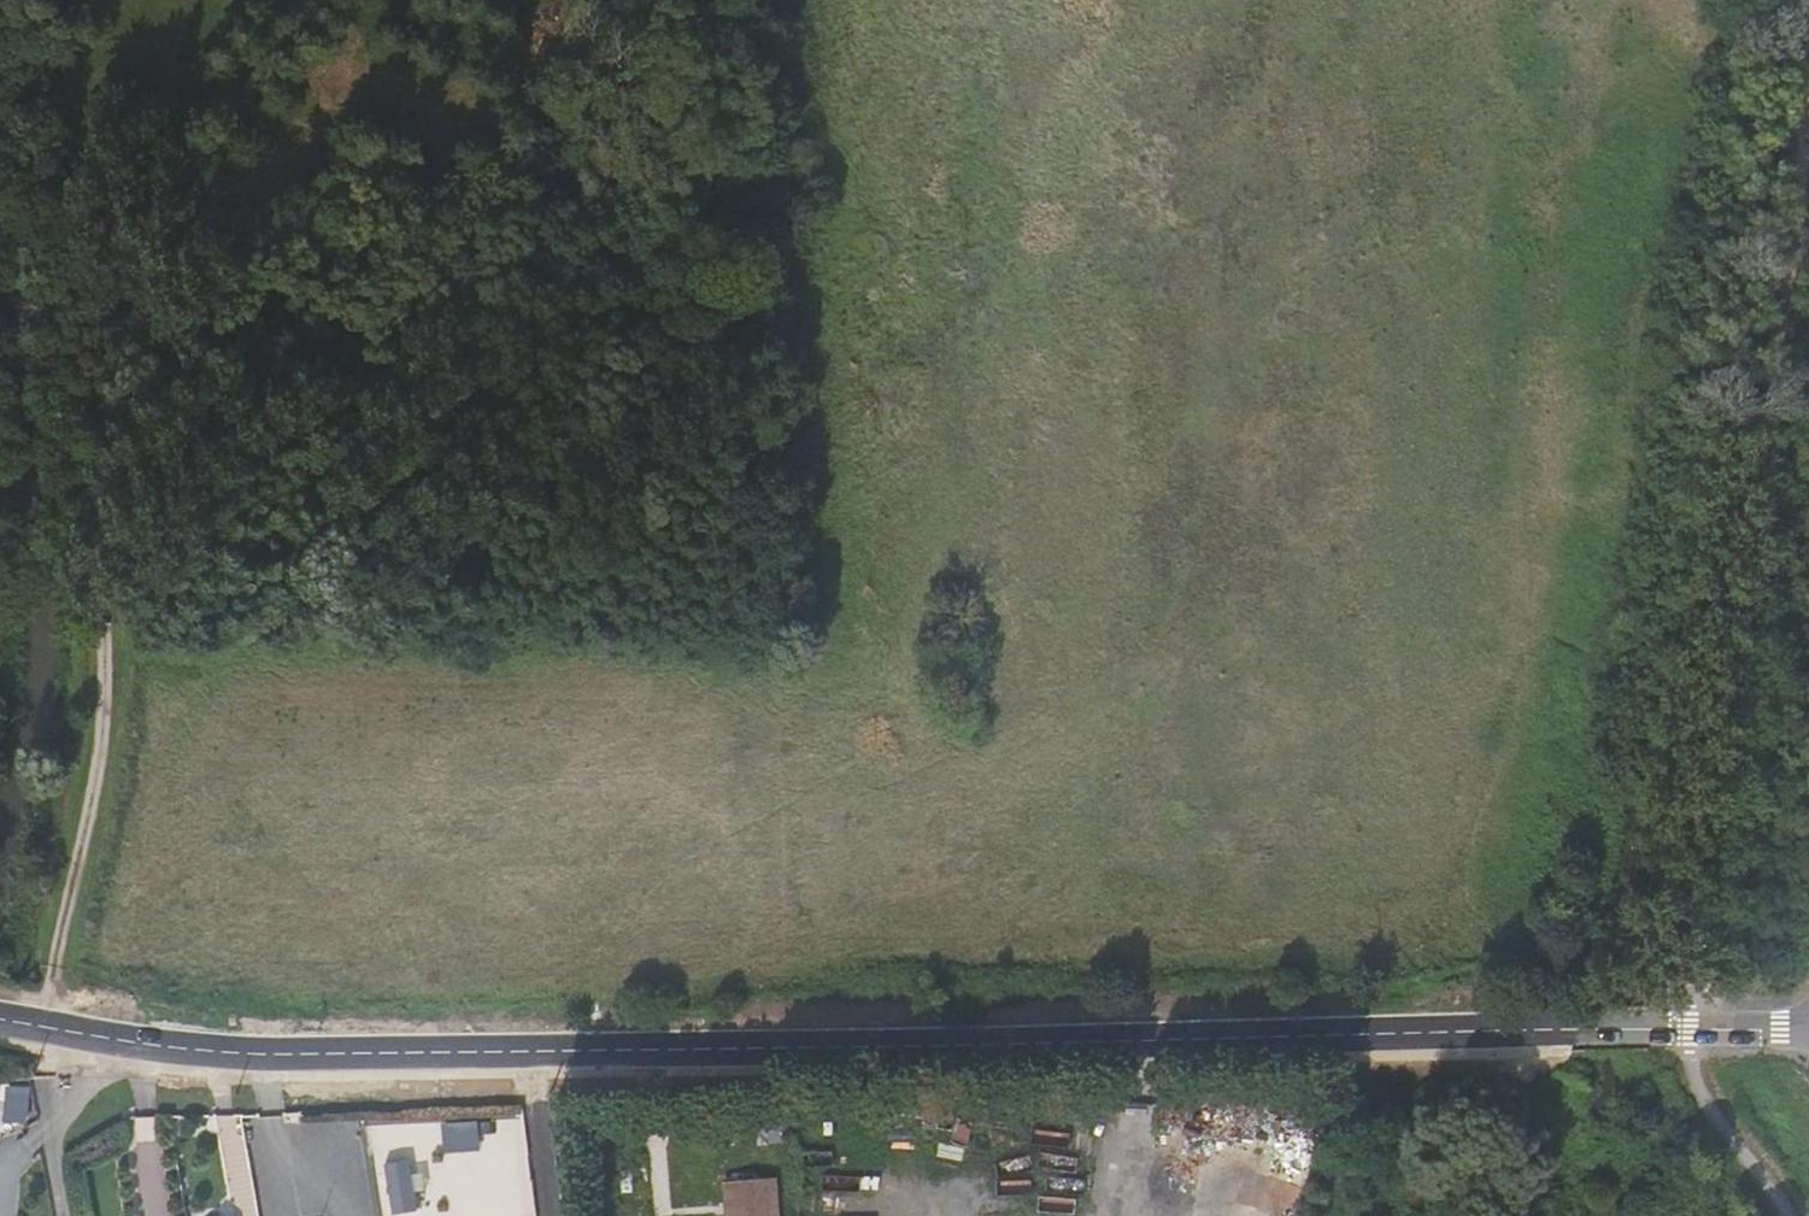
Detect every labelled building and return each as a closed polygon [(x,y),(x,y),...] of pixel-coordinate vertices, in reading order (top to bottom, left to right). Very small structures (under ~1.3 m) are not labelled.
[(478,1121),(443,1123),(444,1152),(479,1150),(478,1121)] [(408,1160),(384,1164),(392,1215),(416,1211),(408,1160)] [(727,1215),(782,1215),(780,1175),(725,1178),(727,1215)]
